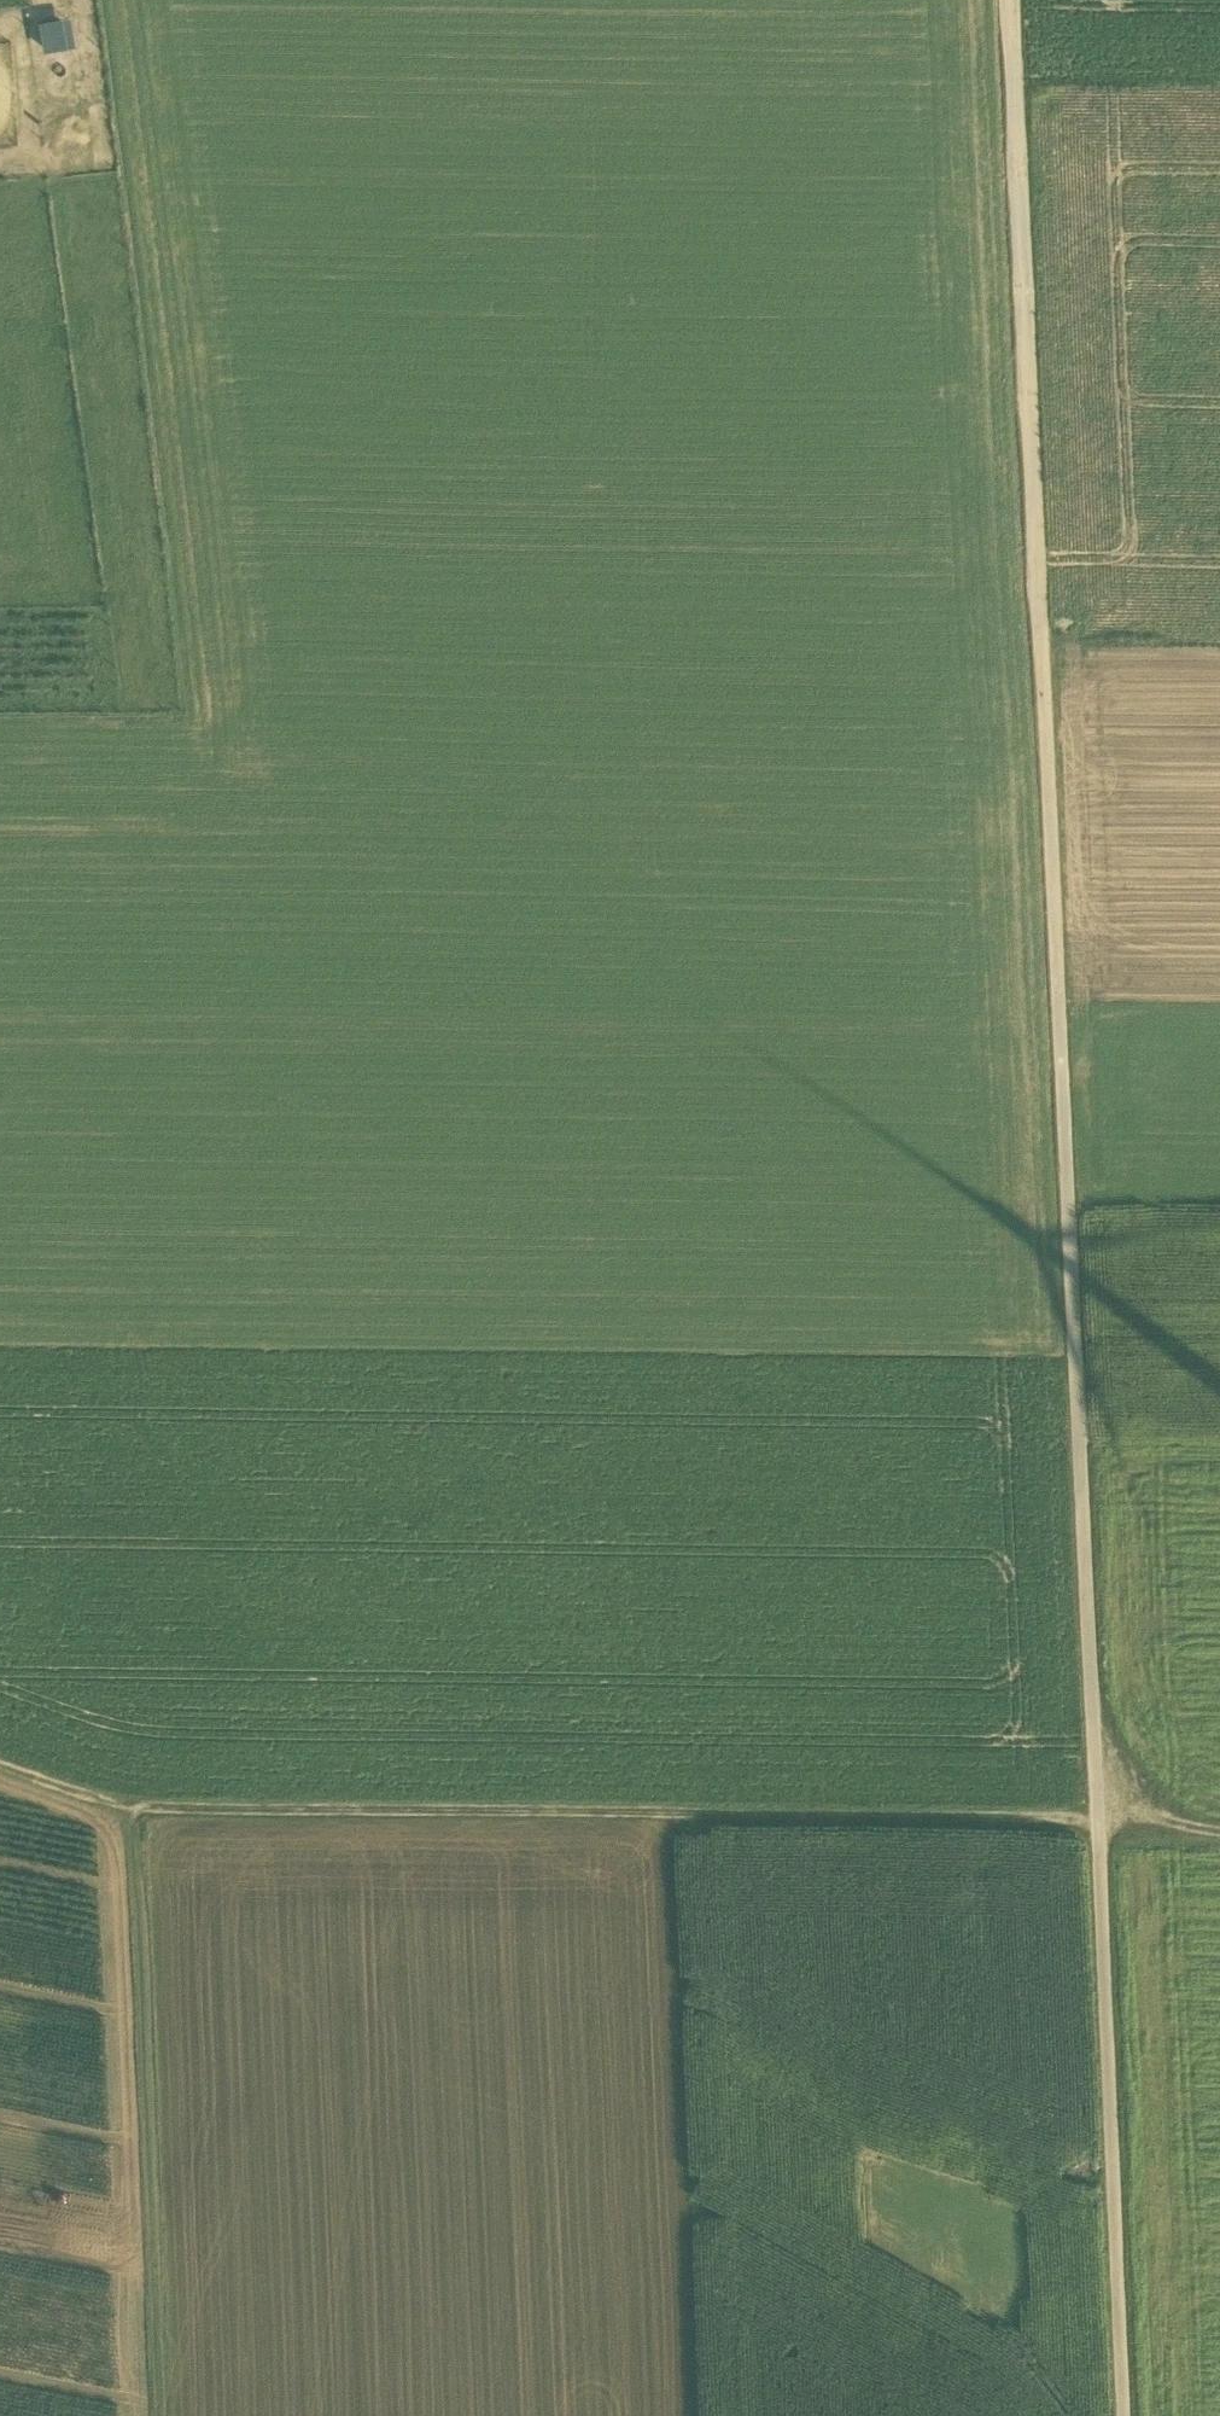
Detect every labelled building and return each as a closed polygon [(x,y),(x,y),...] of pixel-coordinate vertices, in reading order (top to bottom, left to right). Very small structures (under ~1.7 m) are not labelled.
[(70,17),(38,22),(42,50),(74,46),(70,17)]
